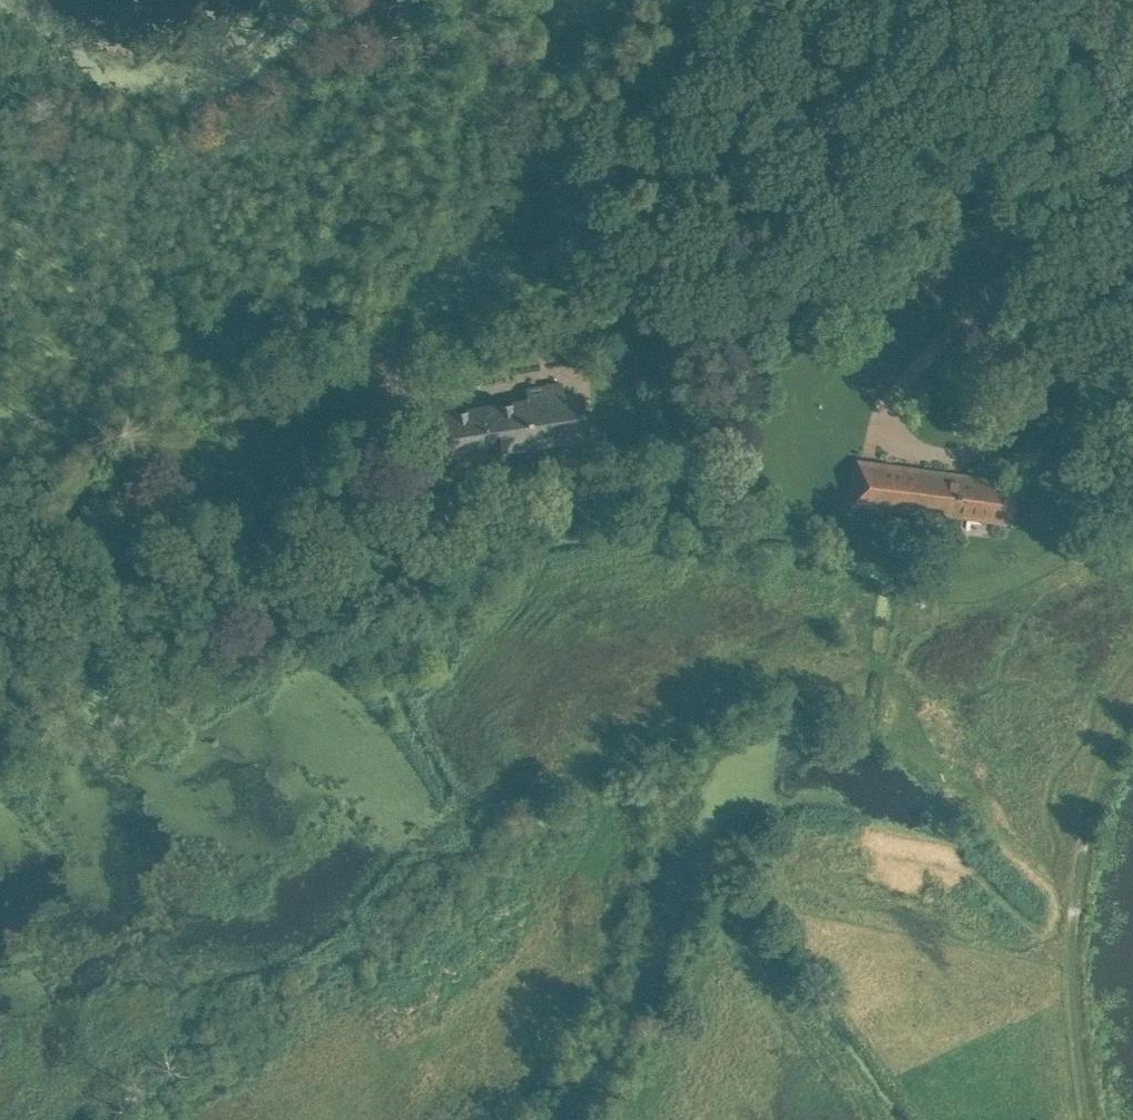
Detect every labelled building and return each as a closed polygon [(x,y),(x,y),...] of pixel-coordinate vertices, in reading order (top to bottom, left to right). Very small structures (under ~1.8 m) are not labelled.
[(528,386),(530,401),(441,415),(448,460),(582,439),(575,394),(564,395),(562,381),(528,386)] [(852,501),(1008,521),(1013,483),(857,464),(852,501)]
